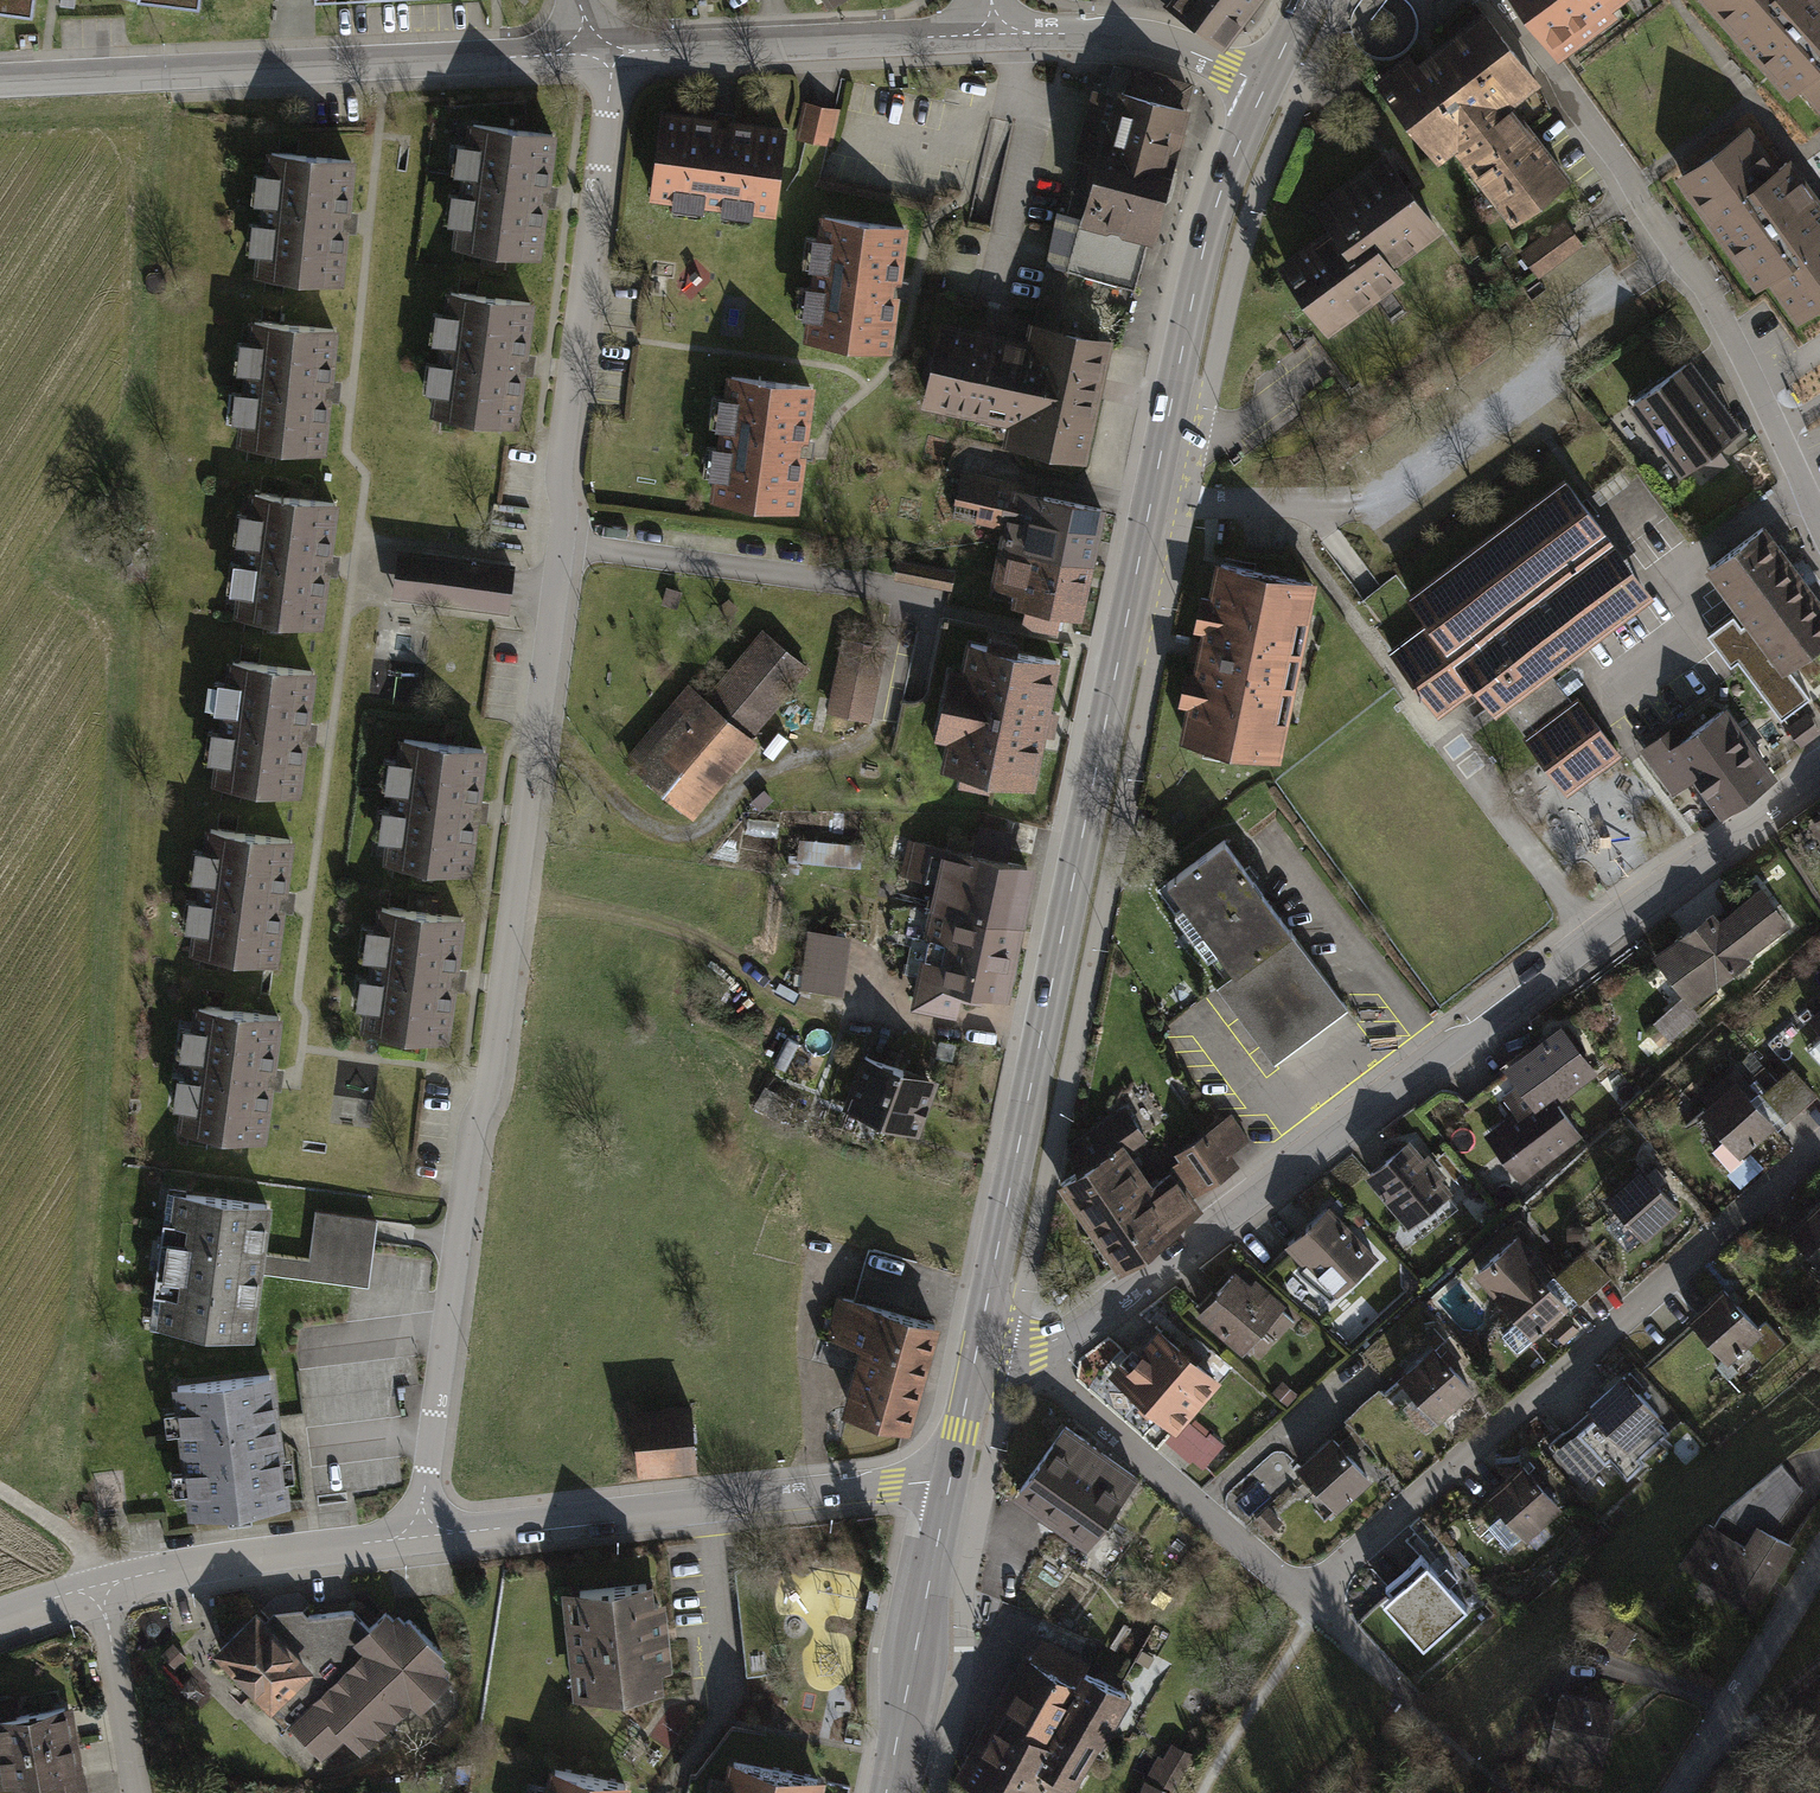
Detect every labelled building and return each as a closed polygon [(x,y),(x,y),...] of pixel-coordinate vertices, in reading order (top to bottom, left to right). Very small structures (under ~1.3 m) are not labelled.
[(26,25),(29,0),(0,0),(0,22),(26,25)] [(1229,38),(1258,0),(1172,0),(1229,38)] [(1553,46),(1611,0),(1517,0),(1553,46)] [(1788,93),(1797,85),(1819,111),(1819,0),(1704,0),(1788,93)] [(1456,135),(1514,209),(1557,176),(1500,102),(1533,76),(1484,13),(1393,83),(1442,146),(1456,135)] [(1113,85),(1065,259),(1147,282),(1195,107),(1113,85)] [(839,111),(803,104),(795,142),(831,150),(839,111)] [(786,124),(661,107),(649,194),(774,211),(786,124)] [(1675,174),(1755,286),(1766,278),(1796,321),(1819,304),(1819,199),(1789,155),(1777,164),(1747,122),(1675,174)] [(549,140),(463,128),(446,251),(533,263),(549,140)] [(350,156),(265,149),(254,281),(340,288),(350,156)] [(1338,226),(1283,268),(1329,327),(1446,236),(1389,162),(1326,211),(1338,226)] [(820,210),(802,338),(892,350),(909,222),(820,210)] [(1542,275),(1587,242),(1572,220),(1526,253),(1542,275)] [(532,306),(449,294),(431,421),(514,433),(532,306)] [(333,328),(255,319),(240,447),(318,456),(333,328)] [(947,320),(926,400),(1025,425),(1020,445),(1083,461),(1114,344),(1036,324),(1031,341),(947,320)] [(1685,364),(1634,401),(1684,469),(1696,460),(1708,477),(1727,462),(1715,446),(1735,432),(1685,364)] [(815,383),(725,372),(710,497),(799,508),(815,383)] [(1027,534),(1012,597),(1077,613),(1104,504),(964,470),(952,516),(1027,534)] [(1502,705),(1566,790),(1618,751),(1579,699),(1574,703),(1565,692),(1569,690),(1560,678),(1557,681),(1547,668),(1614,620),(1588,585),(1624,558),(1567,481),(1410,598),(1430,624),(1392,653),(1437,713),(1475,685),(1494,710),(1502,705)] [(320,623),(332,505),(249,496),(237,615),(320,623)] [(1709,566),(1749,619),(1740,626),(1731,614),(1706,633),(1730,664),(1737,659),(1781,718),(1808,697),(1785,667),(1819,641),(1819,603),(1762,527),(1709,566)] [(1650,593),(1624,558),(1588,585),(1614,620),(1650,593)] [(1215,569),(1181,741),(1278,760),(1312,587),(1215,569)] [(689,688),(628,761),(686,809),(805,668),(762,633),(704,702),(689,688)] [(882,647),(844,640),(831,708),(869,715),(882,647)] [(970,640),(941,771),(1028,790),(1057,659),(970,640)] [(310,667),(225,657),(210,789),(294,799),(310,667)] [(1668,728),(1643,745),(1667,778),(1681,768),(1689,778),(1696,773),(1724,813),(1772,779),(1722,710),(1678,741),(1668,728)] [(1815,733),(1803,718),(1789,728),(1800,743),(1815,733)] [(485,749),(399,737),(381,864),(467,876),(485,749)] [(191,954),(273,966),(290,839),(209,828),(191,954)] [(1219,949),(1235,971),(1290,930),(1224,840),(1168,881),(1185,904),(1175,911),(1209,957),(1219,949)] [(950,849),(921,979),(1014,1000),(1043,869),(950,849)] [(1711,915),(1657,956),(1678,983),(1682,980),(1696,998),(1736,968),(1733,963),(1785,923),(1761,892),(1718,924),(1711,915)] [(462,918),(376,906),(356,1035),(442,1047),(462,918)] [(802,985),(845,993),(856,932),(813,924),(802,985)] [(1216,985),(1273,1062),(1348,1007),(1290,930),(1235,971),(1216,985)] [(198,1009),(178,1132),(258,1146),(268,1086),(278,1022),(198,1009)] [(1561,1028),(1508,1068),(1514,1076),(1539,1109),(1553,1099),(1592,1069),(1561,1028)] [(821,1082),(832,1056),(802,1043),(790,1068),(821,1082)] [(914,1145),(940,1078),(862,1048),(837,1115),(914,1145)] [(1789,1070),(1763,1093),(1787,1119),(1813,1096),(1789,1070)] [(1578,1131),(1553,1099),(1539,1109),(1514,1076),(1502,1084),(1506,1089),(1473,1114),(1496,1144),(1501,1140),(1525,1171),(1578,1131)] [(1734,1084),(1701,1112),(1738,1153),(1770,1125),(1734,1084)] [(337,1095),(336,1119),(374,1122),(375,1097),(337,1095)] [(1077,1172),(1059,1183),(1118,1265),(1199,1207),(1171,1168),(1144,1187),(1120,1153),(1146,1135),(1126,1106),(1072,1145),(1077,1172)] [(1244,1136),(1230,1115),(1181,1149),(1205,1184),(1232,1165),(1223,1151),(1244,1136)] [(1407,1143),(1369,1174),(1410,1224),(1448,1194),(1407,1143)] [(1638,1167),(1606,1196),(1644,1237),(1676,1207),(1638,1167)] [(174,1188),(157,1322),(254,1335),(272,1200),(174,1188)] [(309,1259),(266,1253),(264,1272),(370,1286),(379,1216),(316,1208),(309,1259)] [(1327,1208),(1290,1243),(1336,1293),(1374,1258),(1327,1208)] [(1520,1236),(1478,1271),(1520,1320),(1502,1335),(1518,1353),(1546,1329),(1541,1323),(1564,1304),(1544,1280),(1551,1273),(1520,1236)] [(1586,1250),(1559,1274),(1581,1300),(1608,1276),(1586,1250)] [(864,1347),(847,1413),(913,1430),(941,1325),(906,1316),(920,1267),(873,1255),(860,1303),(845,1299),(834,1340),(864,1347)] [(1232,1275),(1201,1311),(1246,1349),(1281,1308),(1265,1295),(1261,1299),(1232,1275)] [(1747,1276),(1716,1307),(1756,1348),(1788,1318),(1747,1276)] [(1138,1366),(1124,1382),(1174,1426),(1215,1380),(1160,1332),(1133,1362),(1138,1366)] [(1434,1348),(1401,1376),(1439,1419),(1471,1391),(1434,1348)] [(171,1384),(188,1514),(291,1501),(275,1371),(171,1384)] [(1624,1376),(1592,1404),(1600,1414),(1581,1430),(1607,1460),(1612,1456),(1628,1475),(1643,1463),(1638,1457),(1667,1433),(1656,1420),(1659,1417),(1624,1376)] [(690,1408),(637,1413),(643,1476),(696,1471),(690,1408)] [(1064,1422),(1011,1494),(1079,1545),(1133,1473),(1064,1422)] [(1332,1437),(1299,1465),(1337,1509),(1370,1481),(1332,1437)] [(1718,1537),(1774,1577),(1819,1515),(1819,1460),(1791,1439),(1742,1504),(1718,1537)] [(1522,1466),(1491,1494),(1506,1511),(1490,1526),(1509,1548),(1557,1505),(1522,1466)] [(1420,1555),(1382,1587),(1428,1640),(1466,1608),(1420,1555)] [(649,1579),(557,1589),(568,1696),(622,1693),(658,1687),(659,1667),(667,1665),(661,1599),(652,1598),(649,1579)] [(805,1621),(813,1585),(796,1581),(788,1617),(805,1621)] [(237,1612),(196,1652),(332,1773),(407,1701),(415,1706),(446,1674),(441,1670),(445,1665),(422,1633),(404,1617),(389,1614),(380,1609),(365,1623),(349,1611),(304,1616),(298,1608),(268,1611),(262,1617),(250,1607),(237,1612)] [(962,1776),(992,1792),(1068,1792),(1124,1694),(1085,1672),(1077,1687),(1071,1683),(1082,1662),(1039,1638),(962,1776)] [(1614,1702),(1562,1693),(1552,1748),(1565,1751),(1561,1775),(1587,1780),(1592,1756),(1604,1758),(1614,1702)] [(0,1718),(0,1752),(72,1740),(66,1707),(0,1718)] [(0,1752),(0,1786),(48,1778),(77,1772),(72,1740),(0,1752)] [(1158,1759),(1145,1782),(1141,1792),(1171,1792),(1182,1772),(1158,1759)] [(730,1764),(724,1792),(819,1792),(821,1781),(730,1764)] [(547,1792),(626,1792),(628,1783),(552,1768),(547,1792)] [(48,1778),(51,1792),(86,1792),(82,1772),(77,1772),(48,1778)]
